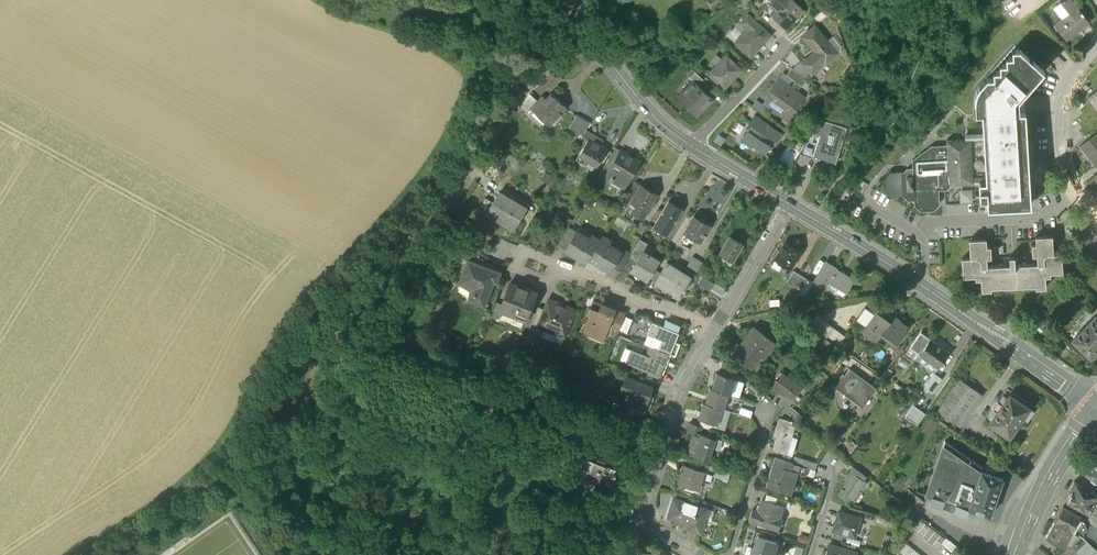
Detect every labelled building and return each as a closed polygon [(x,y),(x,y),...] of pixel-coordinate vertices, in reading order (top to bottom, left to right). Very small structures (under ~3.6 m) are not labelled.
[(749,5),(758,13),(764,7),(757,0),(753,0),(749,5)] [(796,0),(771,0),(768,3),(775,9),(771,13),(787,27),(805,8),(796,0)] [(1071,0),(1064,0),(1060,3),(1069,13),(1054,25),(1066,40),(1067,40),(1066,39),(1076,31),(1075,30),(1080,26),(1084,31),(1090,26),(1088,23),(1089,22),(1082,15),(1083,14),(1081,12),(1081,13),(1071,0)] [(822,9),(812,17),(817,22),(827,14),(822,9)] [(771,34),(748,13),(740,21),(747,28),(735,41),(751,55),(771,34)] [(802,59),(802,60),(811,71),(825,59),(826,60),(838,50),(815,23),(802,34),(815,48),(802,59)] [(975,115),(982,115),(1018,113),(1018,100),(1044,72),(1019,49),(1013,49),(1013,57),(1006,57),(1007,63),(999,63),(999,71),(993,71),(993,78),(987,78),(976,91),(974,99),(975,115)] [(740,70),(726,56),(709,74),(724,88),(740,70)] [(802,59),(793,67),(806,76),(811,71),(802,60),(802,59)] [(793,67),(792,66),(787,73),(802,84),(806,79),(804,77),(806,76),(793,67)] [(708,84),(695,72),(690,78),(694,81),(703,89),(706,86),(708,84)] [(803,95),(778,78),(770,89),(772,90),(767,98),(779,106),(777,109),(788,117),(803,95)] [(703,89),(694,81),(684,92),(693,101),(687,107),(697,117),(713,99),(703,89)] [(1087,97),(1096,110),(1096,89),(1087,97)] [(530,94),(521,108),(527,114),(531,109),(534,113),(541,105),(538,102),(530,94)] [(538,102),(541,105),(534,113),(549,127),(566,109),(551,95),(545,101),(542,98),(538,102)] [(1018,113),(982,115),(983,138),(965,139),(946,140),(947,145),(948,175),(950,175),(950,183),(976,182),(978,182),(986,181),(986,197),(987,207),(1009,206),(1031,205),(1030,186),(1029,176),(1026,113),(1018,113)] [(590,123),(577,115),(569,128),(582,136),(590,123)] [(782,134),(755,115),(749,123),(752,125),(742,140),(751,146),(752,145),(764,154),(770,145),(768,144),(772,139),(776,141),(782,134)] [(847,126),(819,118),(813,129),(820,132),(819,137),(822,138),(826,128),(845,134),(847,126)] [(845,134),(826,128),(822,138),(819,137),(812,157),(820,160),(821,157),(836,162),(845,134)] [(813,129),(798,153),(812,157),(819,137),(820,132),(813,129)] [(591,136),(585,132),(578,143),(583,145),(587,143),(589,140),(591,136)] [(1079,146),(1096,168),(1096,132),(1079,146)] [(607,150),(589,140),(587,143),(583,145),(583,150),(576,161),(586,167),(589,163),(597,167),(607,150)] [(799,151),(788,145),(779,160),(791,166),(799,151)] [(947,145),(931,146),(912,160),(913,176),(907,176),(907,192),(903,196),(908,201),(914,201),(914,205),(921,211),(934,210),(940,204),(939,190),(947,190),(950,186),(950,183),(950,175),(948,175),(947,145)] [(614,149),(601,173),(607,176),(621,153),(614,149)] [(638,163),(621,153),(607,176),(611,179),(610,182),(611,183),(612,182),(623,189),(638,163)] [(901,172),(889,172),(882,180),(883,190),(890,196),(903,196),(907,192),(907,176),(901,172)] [(986,181),(978,182),(979,197),(986,197),(986,181)] [(632,187),(624,201),(630,204),(638,190),(632,187)] [(656,197),(640,187),(638,190),(630,204),(636,207),(647,213),(656,197)] [(526,209),(499,194),(492,204),(486,216),(495,221),(497,218),(512,227),(516,220),(519,221),(526,209)] [(492,204),(485,200),(478,211),(486,216),(492,204)] [(682,211),(669,203),(659,218),(660,218),(673,226),(682,211)] [(636,207),(632,214),(643,220),(647,213),(636,207)] [(710,227),(693,217),(683,234),(684,234),(691,239),(700,244),(710,227)] [(673,226),(660,218),(654,229),(662,234),(667,236),(673,226)] [(1080,219),(1070,228),(1096,257),(1096,237),(1080,219)] [(646,228),(640,224),(634,235),(640,238),(646,228)] [(576,233),(568,228),(558,245),(566,250),(576,233)] [(652,231),(646,228),(640,238),(639,240),(645,243),(647,239),(646,239),(648,234),(650,235),(652,231)] [(662,234),(654,229),(652,231),(650,235),(648,234),(646,239),(647,239),(656,244),(662,234)] [(597,245),(576,233),(566,250),(565,252),(586,264),(588,260),(597,245)] [(684,234),(679,243),(686,248),(691,239),(684,234)] [(986,240),(968,241),(969,258),(961,259),(962,278),(975,277),(975,281),(981,280),(981,293),(991,292),(991,289),(1035,286),(1035,289),(1046,289),(1045,277),(1050,277),(1049,273),(1063,273),(1062,254),(1053,254),(1052,236),(1035,237),(1035,243),(1031,244),(1031,256),(1036,255),(1037,265),(1015,266),(1014,257),(1008,257),(1009,266),(987,267),(986,258),(991,258),(991,247),(986,247),(986,240)] [(743,245),(729,237),(719,254),(733,262),(743,245)] [(645,243),(639,240),(632,253),(639,257),(642,252),(647,245),(645,243)] [(620,253),(599,241),(597,245),(588,260),(609,272),(612,267),(620,253)] [(686,248),(679,243),(675,249),(684,254),(687,248),(686,248)] [(801,252),(785,243),(774,260),(790,269),(801,252)] [(631,254),(622,249),(620,253),(612,267),(620,272),(631,254)] [(642,252),(639,257),(631,271),(648,282),(659,262),(642,252)] [(702,263),(693,258),(687,268),(697,273),(702,263)] [(499,274),(468,261),(459,284),(475,290),(471,302),(484,307),(493,283),(495,284),(499,274)] [(836,269),(826,262),(813,283),(825,289),(829,282),(839,288),(840,286),(848,290),(854,280),(836,269)] [(680,271),(666,263),(654,284),(655,284),(656,283),(667,289),(666,291),(679,299),(690,279),(679,272),(680,271)] [(808,280),(793,271),(786,282),(801,291),(808,280)] [(714,283),(702,276),(698,283),(710,290),(714,283)] [(536,294),(509,284),(505,295),(506,295),(502,305),(499,313),(501,313),(524,323),(525,323),(529,313),(536,294)] [(575,310),(548,300),(544,311),(544,312),(550,314),(545,325),(551,327),(551,330),(552,332),(554,334),(557,335),(560,335),(565,337),(575,310)] [(601,304),(596,302),(593,309),(589,308),(586,316),(589,317),(582,334),(595,339),(596,335),(604,339),(616,310),(601,304)] [(495,303),(490,317),(498,320),(501,313),(499,313),(502,305),(495,303)] [(907,328),(878,307),(871,317),(875,320),(866,333),(877,340),(880,336),(894,346),(907,328)] [(544,311),(538,309),(535,316),(531,326),(543,330),(545,325),(550,314),(544,312),(544,311)] [(535,316),(529,313),(525,323),(524,323),(522,330),(529,332),(531,326),(535,316)] [(624,317),(617,315),(612,328),(618,331),(624,317)] [(845,335),(816,315),(808,326),(837,346),(845,335)] [(1072,340),(1091,358),(1096,352),(1096,317),(1095,316),(1072,340)] [(632,321),(624,317),(618,331),(627,334),(632,321)] [(680,327),(665,322),(663,328),(677,334),(680,327)] [(663,328),(652,323),(647,336),(662,342),(658,351),(670,356),(675,358),(680,346),(674,343),(678,334),(677,334),(663,328)] [(837,346),(808,326),(801,336),(830,357),(837,346)] [(765,335),(755,328),(741,346),(737,343),(730,353),(751,368),(764,351),(767,354),(775,343),(765,335)] [(780,337),(769,329),(765,335),(775,343),(780,337)] [(929,339),(920,332),(910,347),(919,353),(929,339)] [(949,353),(930,338),(929,339),(919,353),(919,354),(939,368),(949,353)] [(654,350),(650,359),(631,352),(626,364),(640,370),(662,378),(670,356),(658,351),(654,350)] [(733,369),(723,361),(719,374),(731,377),(733,369)] [(876,387),(849,367),(845,374),(843,373),(839,378),(841,379),(836,387),(863,406),(876,387)] [(662,378),(640,370),(638,376),(659,384),(662,378)] [(802,387),(781,372),(772,386),(785,395),(782,399),(787,403),(789,405),(790,404),(802,387)] [(719,374),(717,373),(712,389),(728,394),(730,395),(735,379),(731,377),(719,374)] [(935,373),(925,387),(931,392),(941,378),(935,373)] [(652,389),(626,378),(621,390),(636,396),(632,406),(646,411),(649,412),(654,400),(648,398),(652,389)] [(959,379),(937,412),(960,427),(982,394),(959,379)] [(712,389),(710,388),(705,404),(722,409),(724,410),(728,394),(712,389)] [(1003,395),(998,402),(997,402),(992,409),(993,409),(988,416),(992,419),(989,423),(991,424),(992,427),(993,428),(997,428),(1008,436),(1015,426),(1017,426),(1019,425),(1020,424),(1021,421),(1022,419),(1021,417),(1028,408),(1018,402),(1020,399),(1011,392),(1009,395),(1006,398),(1003,395)] [(705,404),(703,403),(698,419),(701,420),(713,424),(717,425),(722,409),(705,404)] [(802,414),(790,404),(789,405),(787,403),(783,408),(798,421),(802,414)] [(925,413),(913,405),(905,416),(916,424),(925,413)] [(646,411),(632,406),(629,412),(644,418),(646,411)] [(753,412),(741,408),(739,414),(751,418),(753,412)] [(1028,421),(1033,412),(1028,408),(1021,417),(1028,421)] [(788,419),(779,416),(775,431),(778,432),(773,449),(787,453),(795,424),(787,422),(788,419)] [(713,424),(701,420),(699,426),(702,427),(711,430),(713,424)] [(639,423),(625,429),(631,443),(645,437),(639,423)] [(699,426),(690,423),(687,432),(694,434),(694,433),(700,434),(702,427),(699,426)] [(700,434),(694,433),(694,434),(688,453),(708,460),(712,448),(715,439),(714,439),(700,434)] [(730,444),(715,439),(714,439),(715,439),(712,448),(727,453),(730,444)] [(982,468),(945,443),(927,495),(950,503),(968,509),(981,472),(982,468)] [(608,452),(593,446),(589,458),(592,459),(584,478),(598,484),(599,481),(611,486),(616,475),(614,474),(620,459),(607,454),(608,452)] [(817,462),(795,455),(793,462),(814,469),(817,462)] [(793,462),(775,456),(771,468),(772,468),(766,486),(787,493),(794,471),(795,470),(791,469),(793,462)] [(990,457),(983,473),(995,477),(999,464),(990,457)] [(1096,458),(1095,459),(1085,472),(1096,482),(1096,459),(1096,458)] [(814,469),(793,462),(791,469),(795,470),(794,471),(798,472),(798,471),(812,476),(814,469)] [(703,471),(684,465),(679,484),(685,485),(698,489),(701,489),(703,482),(700,481),(703,471)] [(864,473),(854,465),(850,471),(851,472),(861,478),(864,473)] [(730,473),(718,469),(715,477),(728,481),(730,473)] [(713,474),(703,471),(700,481),(703,482),(710,484),(713,474)] [(861,478),(851,472),(838,493),(847,498),(849,496),(854,499),(865,480),(861,478)] [(981,472),(968,509),(972,510),(989,516),(1002,479),(995,477),(983,473),(981,472)] [(1083,487),(1084,486),(1074,481),(1069,490),(1071,491),(1066,500),(1066,501),(1090,513),(1094,506),(1096,508),(1096,500),(1095,499),(1096,496),(1096,494),(1083,487)] [(698,489),(685,485),(683,492),(699,496),(701,489),(698,489)] [(791,501),(766,493),(764,499),(783,505),(782,506),(789,508),(791,501)] [(914,494),(906,504),(916,513),(924,502),(914,494)] [(707,510),(674,499),(668,518),(689,525),(688,528),(700,532),(707,510)] [(764,499),(762,499),(758,511),(752,509),(749,520),(778,529),(782,518),(779,517),(782,506),(783,505),(764,499)] [(968,509),(950,503),(955,515),(964,517),(970,514),(972,510),(968,509)] [(1080,516),(1063,506),(1054,522),(1076,533),(1077,534),(1084,522),(1078,519),(1080,516)] [(860,517),(838,510),(833,529),(854,536),(860,517)] [(916,518),(910,517),(907,528),(913,529),(916,518)] [(936,548),(943,538),(920,521),(913,530),(936,548)] [(1076,533),(1054,522),(1046,537),(1053,542),(1052,545),(1056,547),(1058,544),(1063,547),(1066,542),(1070,544),(1076,533)] [(748,526),(744,541),(751,543),(755,528),(748,526)] [(758,536),(754,549),(753,548),(751,554),(770,554),(772,550),(774,550),(777,543),(758,536)] [(946,538),(941,544),(952,552),(956,546),(946,538)] [(903,543),(894,554),(919,554),(903,543)] [(1087,543),(1077,554),(1078,554),(1091,554),(1095,550),(1087,543)] [(829,544),(825,554),(856,554),(857,552),(829,544)]
